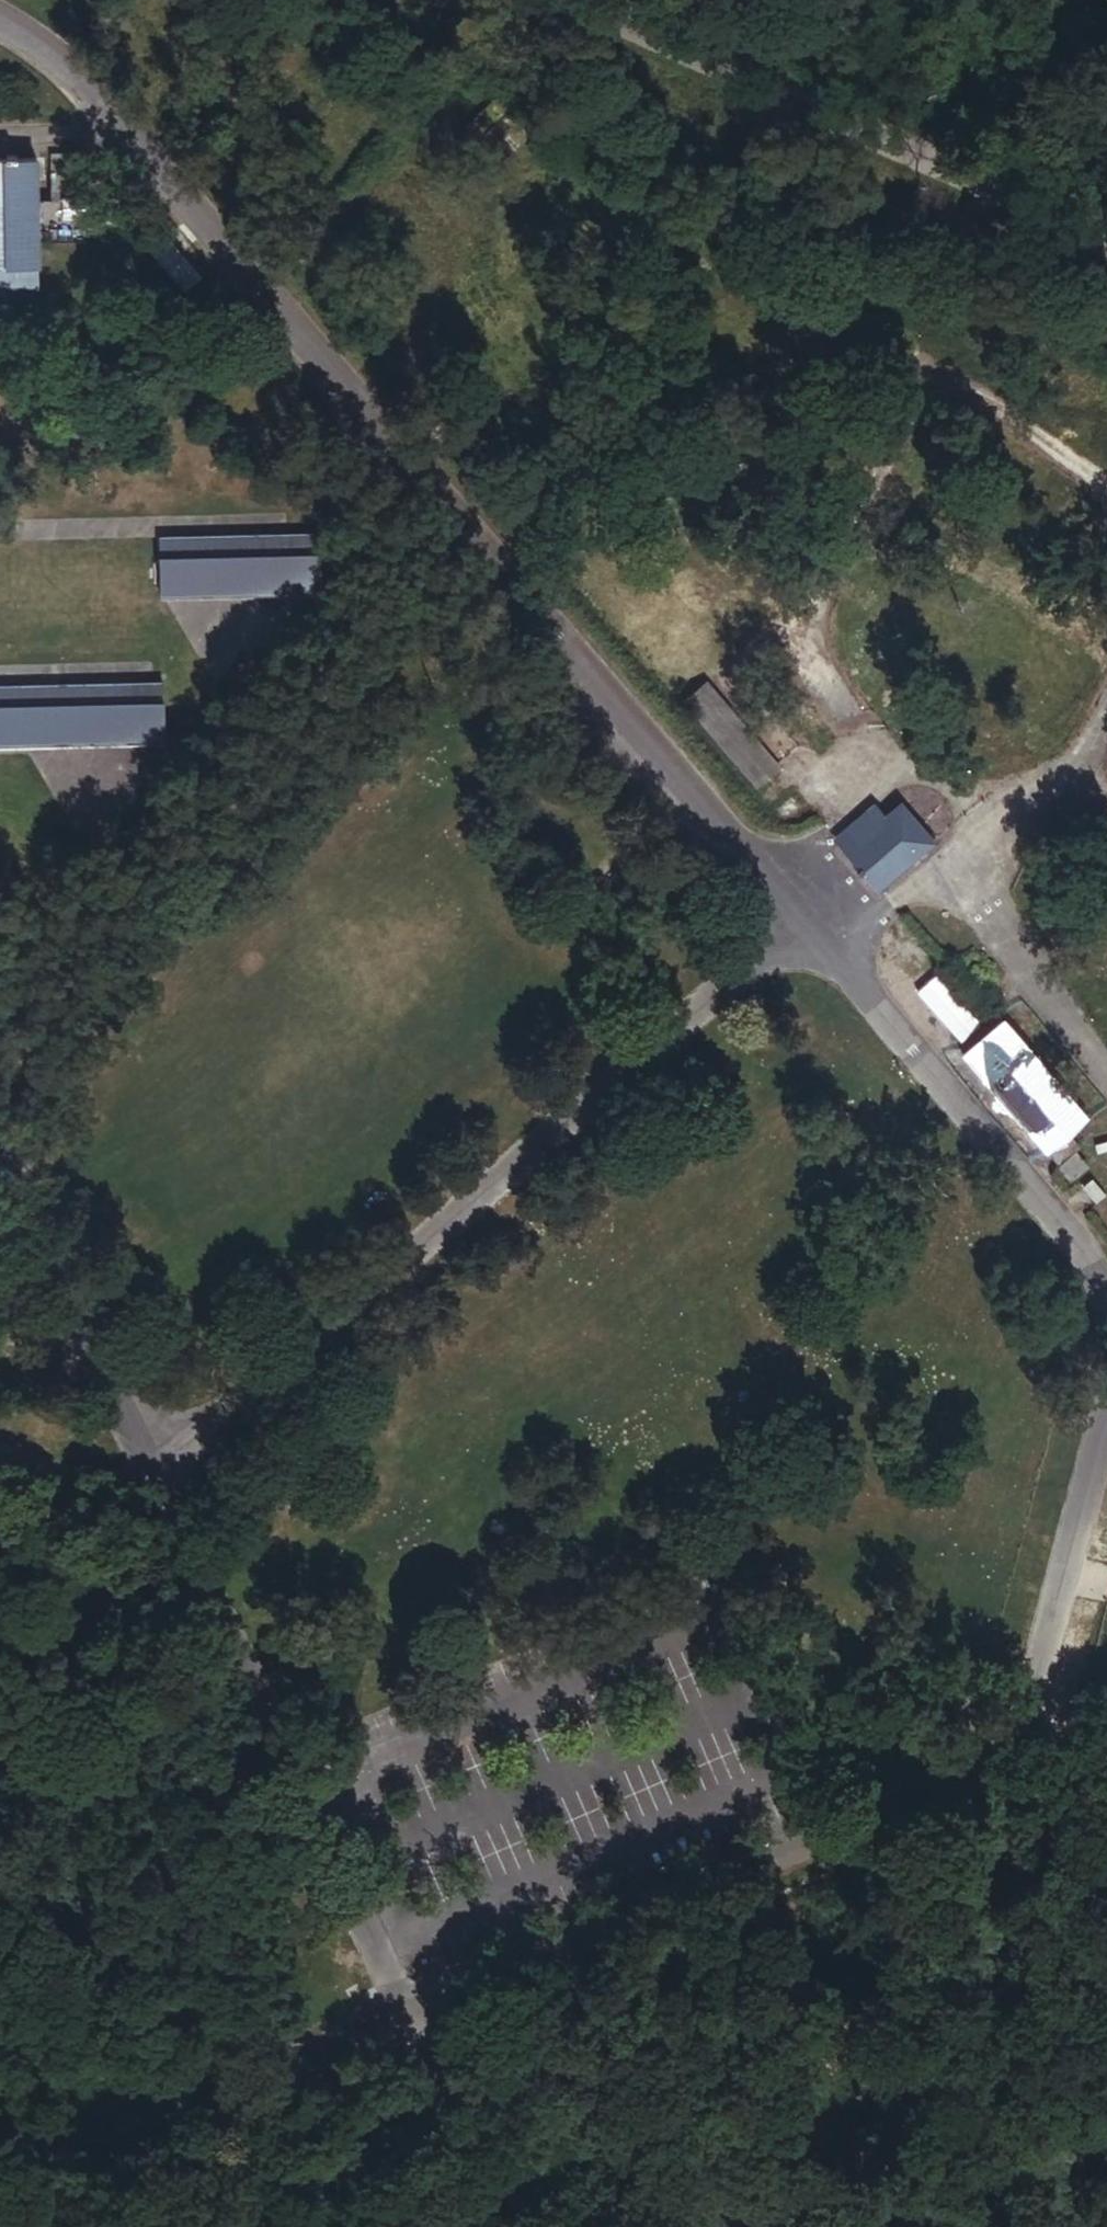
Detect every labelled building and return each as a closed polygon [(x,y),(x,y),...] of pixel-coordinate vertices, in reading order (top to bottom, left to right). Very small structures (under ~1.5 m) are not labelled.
[(497,101),(462,133),(494,168),(529,136),(497,101)] [(0,159),(0,264),(37,264),(35,158),(0,159)] [(0,264),(0,319),(38,318),(37,264),(0,264)] [(321,535),(159,539),(160,594),(322,590),(321,535)] [(712,679),(691,697),(763,780),(784,762),(712,679)] [(0,685),(0,746),(164,742),(162,680),(0,685)] [(869,870),(882,885),(934,841),(903,805),(851,849),(863,863),(859,866),(865,873),(869,870)] [(1010,1023),(999,1032),(1027,1067),(1038,1058),(1010,1023)] [(1027,1067),(999,1032),(972,1052),(1044,1144),(1071,1123),(1070,1121),(1041,1085),(1027,1067)] [(1041,1085),(1070,1121),(1083,1111),(1053,1075),(1041,1085)] [(1064,1139),(1047,1153),(1056,1165),(1074,1150),(1064,1139)] [(1074,1158),(1059,1171),(1068,1181),(1083,1169),(1074,1158)]
